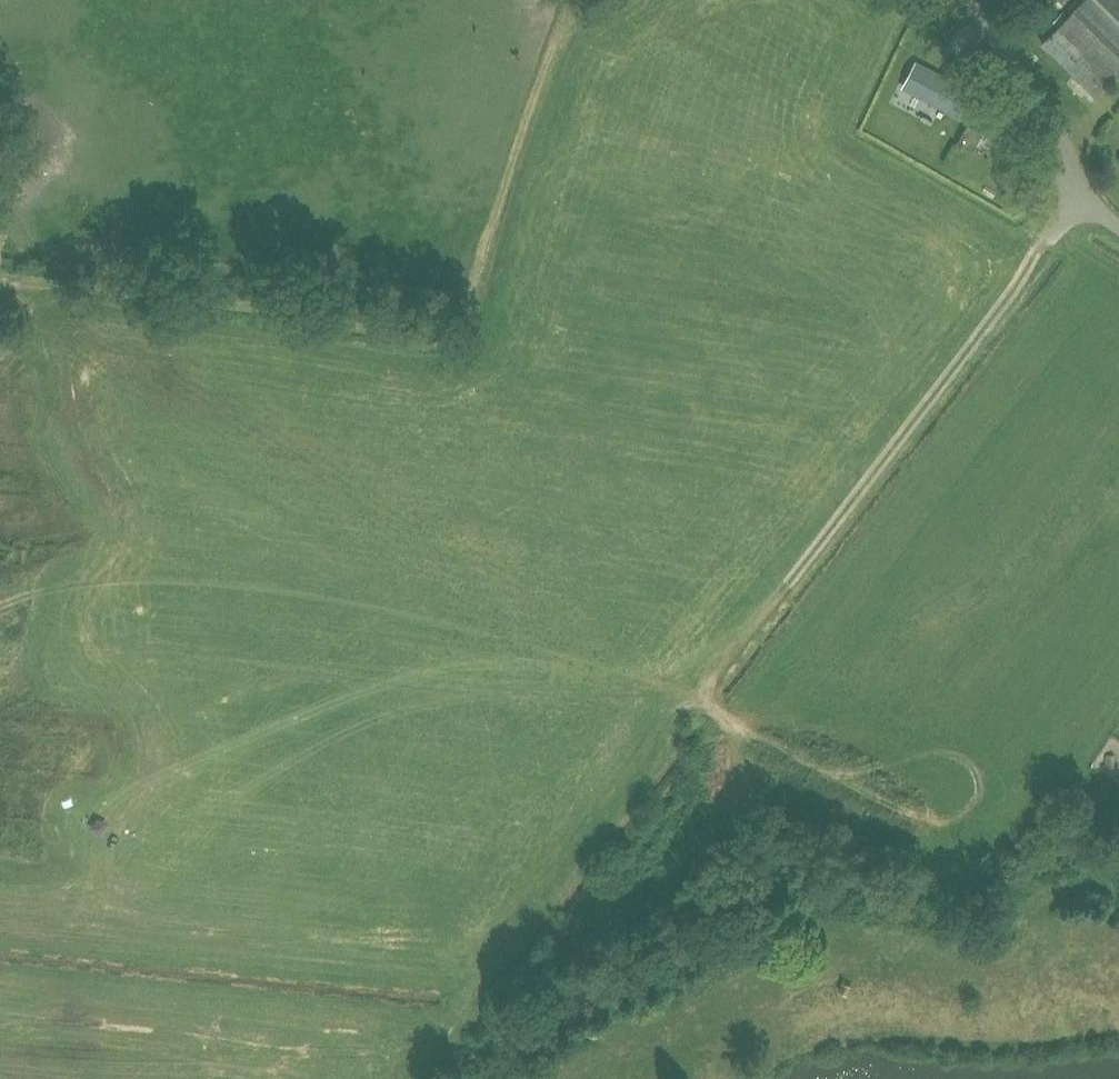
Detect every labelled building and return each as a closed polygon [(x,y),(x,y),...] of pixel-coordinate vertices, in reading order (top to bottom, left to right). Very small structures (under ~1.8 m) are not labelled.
[(1077,5),(1118,48),(1118,0),(1082,0),(1077,5)] [(1099,92),(1118,71),(1118,49),(1076,6),(1044,40),(1099,92)] [(1000,136),(1018,102),(1006,96),(1001,106),(915,62),(903,86),(1000,136)]
